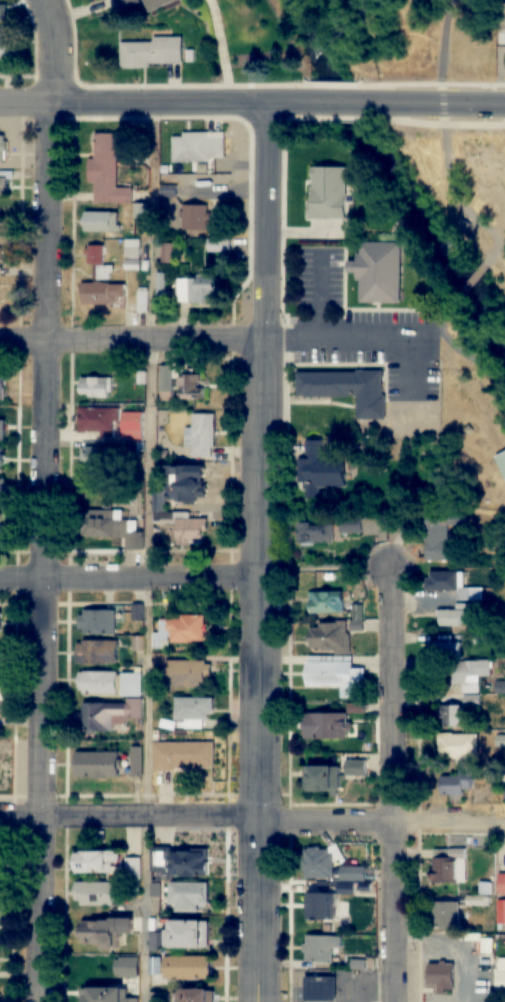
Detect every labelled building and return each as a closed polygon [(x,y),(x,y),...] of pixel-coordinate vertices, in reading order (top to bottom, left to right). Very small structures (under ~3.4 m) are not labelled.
[(140,4),(139,0),(115,0),(119,11),(140,4)] [(178,0),(142,0),(148,13),(178,0)] [(182,38),(153,38),(153,42),(121,42),(121,67),(182,67),(182,38)] [(224,133),(182,133),(182,137),(172,137),(172,163),(224,163),(224,133)] [(116,189),(117,135),(95,135),(94,162),(92,162),(91,204),(131,204),(132,189),(116,189)] [(9,199),(9,172),(0,172),(0,199),(9,199)] [(294,173),(328,174),(327,224),(294,224),(294,173)] [(161,199),(177,199),(177,182),(161,182),(161,199)] [(147,205),(134,205),(134,220),(147,220),(147,205)] [(182,206),(182,230),(209,230),(209,206),(182,206)] [(119,214),(84,214),(84,233),(119,233),(119,214)] [(229,251),(229,240),(212,240),(212,251),(229,251)] [(125,241),(125,271),(139,271),(139,241),(125,241)] [(399,243),(358,242),(358,263),(347,263),(346,273),(358,274),(358,302),(398,303),(399,243)] [(162,245),(161,263),(171,264),(172,245),(162,245)] [(103,247),(89,247),(89,281),(112,281),(112,267),(103,267),(103,247)] [(158,298),(166,298),(166,273),(158,273),(158,298)] [(215,303),(215,278),(177,278),(177,303),(215,303)] [(84,304),(125,305),(125,285),(85,284),(84,304)] [(147,288),(138,288),(138,312),(147,312),(147,288)] [(160,399),(173,399),(173,366),(160,366),(160,399)] [(356,419),(383,419),(383,409),(383,371),(296,371),(296,396),(356,396),(356,419)] [(178,400),(203,400),(203,374),(178,374),(178,400)] [(111,378),(79,378),(79,397),(111,397),(111,378)] [(78,409),(78,435),(114,435),(114,409),(78,409)] [(143,431),(143,412),(121,412),(121,431),(143,431)] [(185,448),(192,448),(192,458),(214,458),(214,414),(193,414),(193,428),(185,428),(185,448)] [(321,440),(303,440),(304,458),(299,458),(300,498),(322,498),(321,440)] [(83,469),(112,469),(112,448),(83,448),(83,469)] [(504,481),(504,451),(493,456),(504,481)] [(169,466),(169,501),(206,501),(206,466),(169,466)] [(126,539),(126,550),(144,550),(144,532),(138,532),(138,521),(123,521),(123,510),(86,511),(87,539),(126,539)] [(424,514),(424,562),(447,562),(447,524),(464,524),(464,514),(424,514)] [(208,544),(207,517),(174,517),(174,545),(208,544)] [(361,533),(361,519),(339,519),(339,533),(361,533)] [(332,543),(332,522),(298,522),(298,543),(332,543)] [(456,602),(483,602),(483,588),(462,588),(462,572),(427,572),(427,592),(456,592),(456,602)] [(342,593),(309,593),(309,614),(342,614),(342,593)] [(438,626),(480,626),(480,605),(455,605),(455,611),(438,611),(438,626)] [(348,652),(348,630),(361,630),(361,606),(352,606),(352,623),(309,623),(309,652),(348,652)] [(116,635),(116,611),(80,611),(80,635),(116,635)] [(205,617),(161,617),(161,635),(157,635),(157,646),(205,645),(205,617)] [(117,666),(117,642),(77,642),(77,666),(117,666)] [(427,643),(427,658),(460,658),(460,643),(427,643)] [(351,657),(305,657),(305,688),(340,688),(340,699),(364,699),(364,669),(351,669),(351,657)] [(174,661),(174,688),(205,688),(205,661),(174,661)] [(490,661),(451,662),(451,692),(479,691),(479,677),(490,677),(490,661)] [(78,672),(78,695),(117,695),(117,672),(78,672)] [(121,697),(142,697),(142,673),(121,673),(121,697)] [(463,696),(463,706),(439,706),(439,728),(464,728),(464,709),(479,709),(479,696),(463,696)] [(175,723),(210,723),(210,698),(175,698),(175,723)] [(83,702),(83,732),(112,733),(112,722),(143,722),(143,702),(83,702)] [(350,714),(302,714),(302,739),(350,739),(350,714)] [(439,734),(439,759),(477,759),(477,734),(439,734)] [(153,742),(153,771),(214,771),(214,742),(153,742)] [(75,779),(120,779),(120,752),(75,752),(75,779)] [(365,759),(342,759),(342,777),(365,777),(365,759)] [(306,792),(340,792),(340,767),(306,767),(306,792)] [(472,771),(438,771),(438,795),(472,795),(472,771)] [(333,861),(340,861),(341,848),(303,847),(301,879),(332,880),(333,861)] [(170,879),(210,878),(210,849),(170,849),(170,879)] [(466,849),(433,849),(433,884),(466,884),(466,849)] [(120,852),(74,852),(74,874),(120,874),(120,852)] [(141,879),(141,859),(127,859),(127,879),(141,879)] [(364,881),(364,867),(343,868),(344,881),(364,881)] [(75,883),(75,906),(115,906),(115,883),(75,883)] [(209,884),(170,884),(170,911),(199,911),(199,907),(209,907),(209,884)] [(328,921),(328,894),(306,894),(306,921),(328,921)] [(489,905),(489,895),(466,895),(466,905),(489,905)] [(504,923),(504,900),(498,900),(497,922),(504,923)] [(458,902),(432,902),(432,929),(458,929),(458,902)] [(133,933),(133,920),(78,919),(78,948),(112,948),(112,933),(133,933)] [(203,948),(203,921),(167,921),(167,932),(156,932),(157,949),(203,948)] [(334,962),(335,936),(305,935),(304,962),(334,962)] [(164,979),(210,979),(210,957),(164,957),(164,979)] [(454,963),(427,963),(427,988),(454,988),(454,963)] [(304,977),(304,1000),(336,1000),(335,977),(304,977)] [(139,998),(122,998),(122,988),(81,989),(81,1001),(139,1001),(139,998)] [(207,990),(177,990),(177,1001),(207,1001),(207,990)] [(163,992),(151,992),(151,1001),(163,1001),(163,992)]
